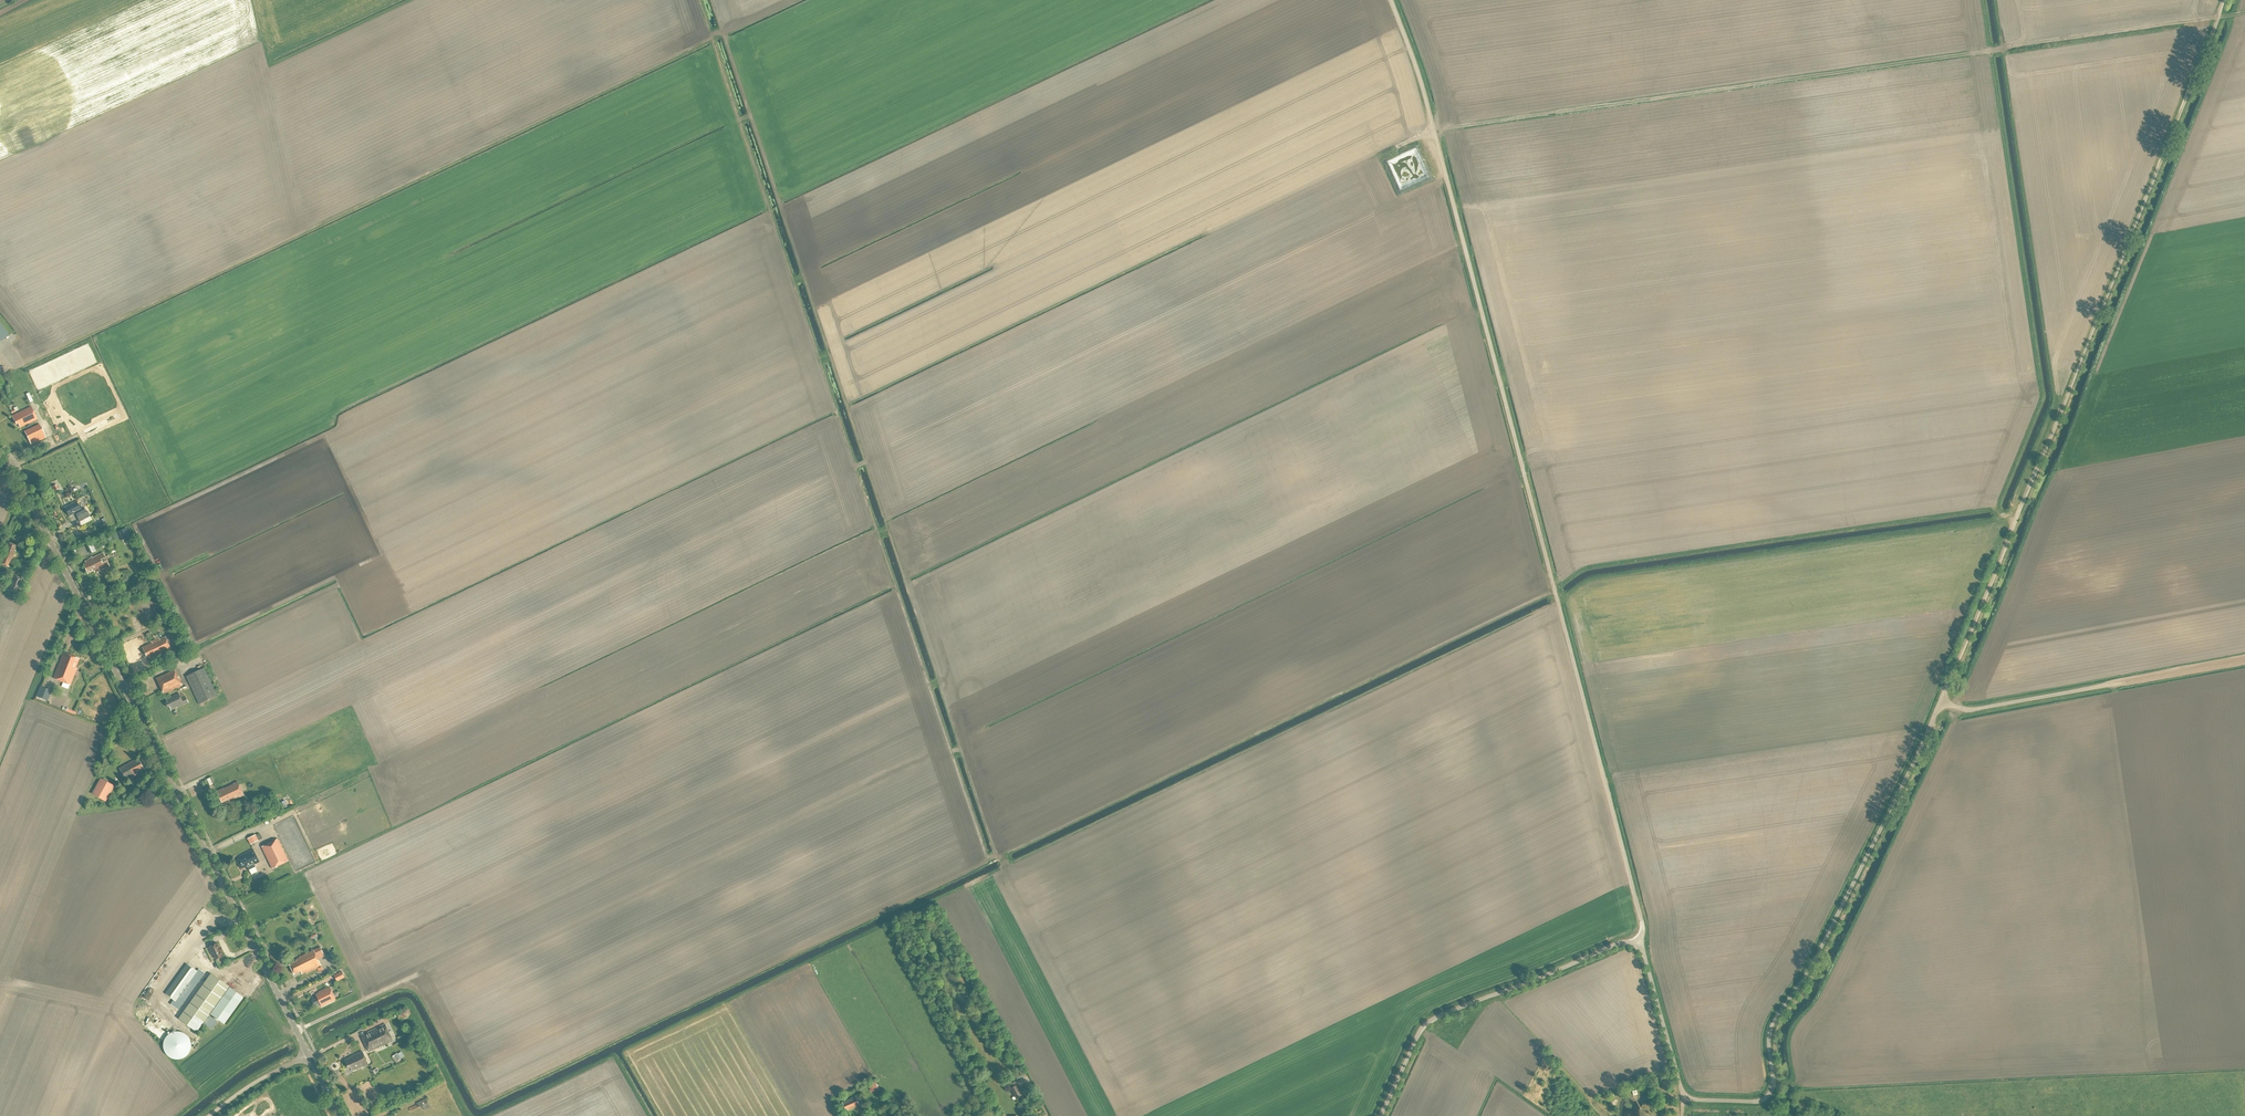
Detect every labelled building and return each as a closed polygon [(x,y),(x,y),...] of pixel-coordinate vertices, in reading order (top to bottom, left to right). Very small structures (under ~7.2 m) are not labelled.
[(8,336),(0,325),(0,342),(8,336)] [(18,424),(20,428),(37,419),(31,407),(12,416),(16,425),(18,424)] [(46,438),(39,424),(24,432),(31,446),(46,438)] [(76,502),(64,508),(68,516),(75,513),(76,513),(79,517),(85,513),(82,507),(79,509),(76,502)] [(126,528),(118,532),(122,541),(125,539),(127,538),(128,540),(131,539),(126,528)] [(14,550),(16,546),(7,542),(0,559),(0,564),(10,568),(14,556),(13,556),(15,551),(14,550)] [(85,562),(86,564),(84,565),(88,574),(94,571),(95,572),(98,571),(100,570),(100,571),(110,567),(104,553),(93,558),(85,562)] [(110,595),(107,589),(101,592),(104,598),(110,595)] [(165,637),(143,648),(147,657),(149,656),(150,659),(166,652),(172,650),(165,637)] [(64,653),(54,679),(70,685),(77,669),(76,668),(80,659),(64,653)] [(217,696),(204,668),(186,677),(199,705),(217,696)] [(156,678),(164,694),(182,686),(175,670),(156,678)] [(43,685),(38,696),(50,701),(55,690),(43,685)] [(168,703),(166,703),(168,708),(170,707),(171,710),(177,708),(189,703),(186,697),(182,699),(179,693),(166,699),(168,703)] [(136,776),(135,775),(138,774),(137,772),(144,769),(139,760),(136,761),(135,759),(119,768),(126,781),(136,776)] [(101,779),(93,794),(106,801),(114,786),(101,779)] [(238,782),(217,792),(222,803),(228,800),(229,802),(240,797),(241,799),(245,798),(238,782)] [(256,834),(247,839),(250,845),(263,839),(260,833),(256,835),(256,834)] [(278,839),(262,847),(272,869),(288,861),(278,839)] [(253,850),(239,857),(240,859),(237,860),(241,869),(247,866),(250,872),(257,869),(255,864),(260,862),(253,850)] [(219,948),(220,948),(217,943),(209,947),(213,956),(214,955),(216,960),(224,956),(221,951),(219,948)] [(297,961),(290,965),(294,974),(301,971),(302,974),(316,967),(317,968),(321,966),(317,956),(313,950),(306,954),(300,957),(300,958),(296,960),(297,961)] [(171,1004),(178,1010),(181,1005),(205,973),(199,969),(197,971),(187,964),(166,994),(174,1000),(171,1004)] [(345,978),(342,971),(334,975),(337,982),(345,978)] [(211,973),(179,1019),(197,1032),(210,1014),(229,987),(211,973)] [(229,987),(210,1014),(224,1024),(244,997),(229,987)] [(312,997),(313,1000),(312,1000),(314,1006),(316,1005),(317,1007),(321,1005),(322,1007),(323,1006),(335,1000),(329,987),(316,993),(315,994),(316,995),(312,997)] [(361,1036),(369,1052),(393,1040),(385,1024),(361,1036)] [(168,1035),(167,1036),(166,1037),(166,1038),(165,1038),(165,1039),(165,1040),(164,1040),(164,1041),(164,1042),(164,1043),(163,1044),(163,1045),(163,1046),(163,1047),(164,1048),(164,1049),(164,1050),(164,1051),(165,1051),(165,1052),(165,1053),(166,1053),(166,1054),(167,1055),(168,1055),(168,1056),(169,1057),(170,1057),(171,1058),(172,1058),(173,1059),(174,1059),(175,1059),(176,1059),(177,1059),(178,1059),(179,1059),(180,1059),(181,1059),(182,1059),(182,1058),(183,1058),(184,1058),(184,1057),(185,1057),(186,1056),(187,1056),(187,1055),(188,1055),(188,1054),(189,1053),(189,1052),(190,1052),(190,1051),(190,1050),(191,1050),(191,1049),(191,1048),(191,1047),(191,1046),(191,1045),(191,1044),(191,1043),(191,1042),(191,1041),(190,1041),(190,1040),(190,1039),(189,1038),(189,1037),(188,1037),(188,1036),(187,1036),(187,1035),(186,1035),(186,1034),(185,1034),(184,1033),(183,1033),(182,1032),(181,1032),(180,1032),(179,1032),(178,1031),(177,1031),(176,1032),(175,1032),(174,1032),(173,1032),(172,1032),(172,1033),(171,1033),(170,1033),(170,1034),(169,1034),(169,1035),(168,1035)] [(397,1063),(403,1060),(402,1058),(406,1056),(403,1050),(393,1056),(397,1063)] [(351,1056),(351,1057),(345,1060),(349,1068),(350,1068),(352,1071),(356,1069),(356,1070),(368,1064),(362,1051),(351,1056)] [(1010,1088),(1016,1099),(1023,1096),(1017,1085),(1017,1084),(1015,1081),(1008,1085),(1010,1089),(1010,1088)] [(876,1082),(869,1085),(872,1092),(879,1089),(876,1082)] [(856,1096),(842,1102),(846,1110),(847,1109),(848,1110),(860,1105),(856,1096)] [(417,1104),(409,1108),(411,1111),(421,1106),(422,1105),(425,1110),(430,1107),(428,1103),(426,1098),(417,1103),(417,1104)]
